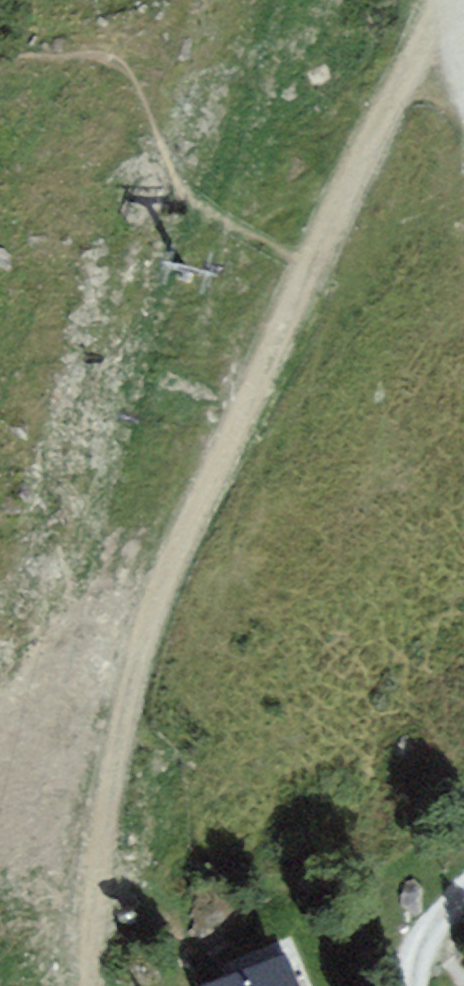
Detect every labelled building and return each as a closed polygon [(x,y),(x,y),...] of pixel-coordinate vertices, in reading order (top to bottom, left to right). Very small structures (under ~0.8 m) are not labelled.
[(272,951),(194,985),(288,985),(272,951)]
